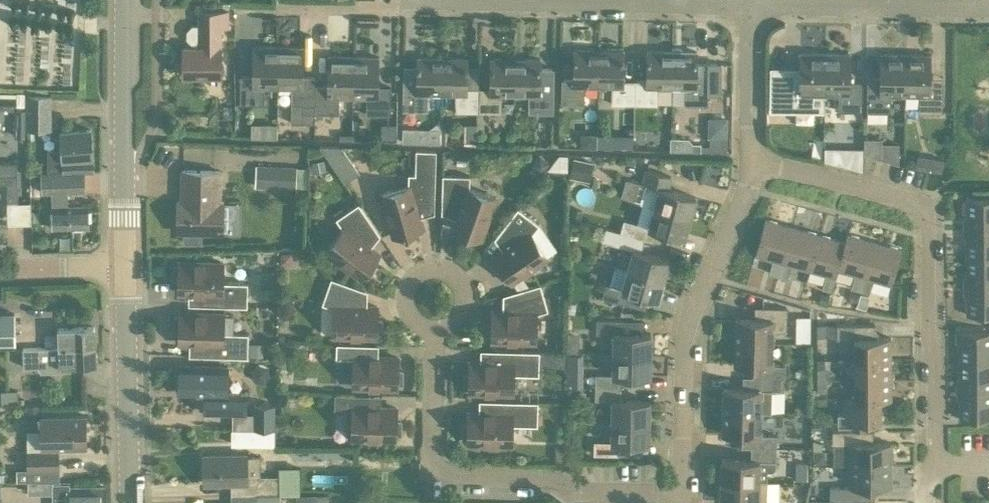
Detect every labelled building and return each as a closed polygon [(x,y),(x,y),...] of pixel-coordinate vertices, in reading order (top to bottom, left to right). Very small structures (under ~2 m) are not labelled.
[(194,44),(200,44),(200,49),(184,49),(184,75),(222,75),(222,28),(228,28),(228,12),(200,12),(200,26),(194,26),(188,32),(188,39),(194,44)] [(264,87),(278,88),(279,46),(253,46),(253,76),(241,76),(240,104),(264,104),(264,87)] [(304,77),(305,47),(279,46),(278,88),(292,88),(291,105),(302,105),(302,111),(300,111),(300,123),(318,123),(319,113),(316,113),(316,86),(316,77),(304,77)] [(584,86),(599,87),(600,51),(575,50),(574,80),(562,80),(562,104),(584,104),(584,86)] [(612,105),(635,105),(635,81),(624,81),(624,51),(600,51),(599,87),(612,87),(612,105)] [(658,88),(672,88),(672,52),(648,52),(647,82),(635,81),(635,105),(657,106),(658,88)] [(672,88),(684,88),(683,98),(685,98),(685,106),(696,106),(708,106),(708,94),(720,95),(721,65),(697,64),(697,53),(672,52),(672,88)] [(811,95),(825,95),(826,55),(800,54),(799,84),(788,84),(787,111),(811,111),(811,95)] [(826,55),(825,95),(838,95),(838,112),(863,112),(863,85),(851,85),(852,55),(826,55)] [(339,96),(354,97),(354,57),(328,56),(328,86),(316,86),(316,113),(319,113),(339,114),(339,96)] [(892,96),(905,96),(906,56),(881,56),(880,78),(868,78),(867,112),(891,113),(892,96)] [(943,85),(931,84),(931,57),(906,56),(905,96),(920,97),(919,114),(943,114),(943,85)] [(391,87),(380,87),(380,57),(354,57),(354,97),(366,97),(366,114),(390,114),(391,87)] [(419,57),(419,64),(405,64),(404,111),(428,111),(429,93),(443,94),(444,58),(419,57)] [(468,58),(444,58),(443,94),(456,94),(456,112),(479,112),(480,88),(467,88),(468,58)] [(502,94),(516,95),(517,59),(492,58),(492,89),(480,88),(479,112),(502,112),(502,94)] [(552,90),(552,67),(541,67),(541,59),(517,59),(516,95),(530,95),(529,113),(551,113),(552,90)] [(26,96),(26,127),(51,127),(51,92),(25,92),(25,96),(26,96)] [(710,123),(709,123),(709,130),(710,130),(709,145),(701,145),(701,144),(693,144),(689,139),(671,138),(671,151),(727,152),(727,140),(727,119),(710,118),(710,123)] [(277,124),(251,123),(251,136),(277,136),(277,124)] [(404,128),(403,142),(417,142),(418,128),(404,128)] [(47,169),(60,169),(60,172),(92,170),(91,130),(61,131),(62,148),(47,148),(47,169)] [(635,146),(636,132),(583,130),(583,144),(635,146)] [(902,156),(902,138),(869,137),(868,155),(902,156)] [(356,171),(340,146),(339,146),(316,146),(342,181),(356,171)] [(398,240),(411,236),(409,232),(421,228),(417,216),(418,210),(434,210),(435,150),(415,150),(414,174),(408,174),(407,186),(381,194),(394,236),(397,235),(398,240)] [(920,167),(946,168),(946,154),(921,153),(920,167)] [(568,170),(569,154),(560,154),(549,169),(568,170)] [(592,177),(595,159),(575,157),(573,175),(592,177)] [(16,160),(0,161),(0,225),(7,224),(7,200),(17,199),(16,160)] [(297,166),(256,164),(255,186),(296,188),(297,166)] [(654,204),(653,207),(689,216),(695,196),(668,189),(671,177),(672,174),(645,166),(641,181),(645,182),(640,200),(654,204)] [(185,232),(185,243),(201,244),(201,233),(222,234),(223,203),(219,203),(220,172),(183,170),(181,201),(178,201),(176,232),(185,232)] [(54,228),(88,227),(88,206),(68,207),(67,189),(85,188),(85,172),(54,172),(40,173),(42,190),(51,190),(52,202),(53,202),(54,228)] [(474,242),(476,238),(479,238),(494,197),(468,188),(469,176),(442,175),(440,210),(456,211),(456,217),(452,229),(464,233),(462,238),(474,242)] [(988,226),(988,198),(967,198),(967,217),(964,217),(964,226),(988,226)] [(335,219),(342,229),(326,250),(360,277),(362,275),(366,278),(374,267),(370,264),(378,254),(368,247),(364,242),(378,233),(358,203),(335,219)] [(689,216),(653,207),(648,225),(623,218),(620,230),(643,237),(654,240),(656,229),(684,237),(689,216)] [(516,208),(495,236),(508,246),(504,251),(494,258),(501,268),(497,271),(504,281),(508,279),(510,281),(546,256),(531,234),(538,224),(516,208)] [(793,228),(766,220),(756,254),(756,256),(773,261),(769,273),(778,276),(793,228)] [(633,248),(627,270),(664,280),(669,259),(639,251),(643,237),(620,230),(605,226),(602,239),(633,248)] [(964,226),(964,237),(967,237),(967,255),(988,255),(988,226),(964,226)] [(791,266),(808,270),(818,235),(793,228),(778,276),(788,278),(791,266)] [(851,289),(860,291),(874,242),(848,234),(846,242),(838,270),(855,275),(851,289)] [(846,242),(818,235),(808,270),(826,276),(822,289),(832,292),(838,270),(846,242)] [(901,250),(874,242),(860,291),(869,294),(873,280),(891,285),(901,250)] [(964,284),(988,284),(988,255),(967,255),(967,275),(964,275),(964,284)] [(247,310),(248,286),(223,285),(223,267),(179,266),(179,269),(174,269),(174,282),(179,282),(178,294),(199,295),(198,308),(247,310)] [(628,291),(648,297),(658,299),(664,280),(627,270),(614,266),(609,286),(605,285),(602,297),(625,303),(628,291)] [(358,306),(364,290),(330,278),(321,304),(332,308),(332,335),(376,336),(376,333),(381,333),(381,320),(376,320),(377,308),(364,308),(358,306)] [(536,314),(547,310),(540,284),(505,294),(510,309),(504,311),(492,311),(491,323),(486,323),(486,336),(491,336),(491,339),(535,340),(536,314)] [(964,295),(966,295),(966,315),(988,315),(988,284),(964,284),(964,295)] [(736,342),(774,342),(774,329),(786,330),(786,306),(762,305),(761,320),(736,318),(736,342)] [(179,329),(179,342),(199,342),(199,356),(248,357),(248,334),(223,333),(224,314),(180,313),(180,316),(175,316),(174,329),(179,329)] [(812,340),(813,314),(800,313),(799,339),(812,340)] [(0,315),(0,345),(15,344),(14,314),(0,315)] [(651,333),(642,333),(622,333),(622,320),(596,320),(596,333),(614,334),(614,354),(651,354),(651,333)] [(827,334),(827,322),(817,322),(817,334),(827,334)] [(875,322),(836,322),(836,340),(854,340),(854,357),(890,357),(890,339),(875,339),(875,322)] [(58,328),(59,346),(95,345),(94,327),(58,328)] [(957,342),(960,342),(960,359),(988,359),(988,332),(957,332),(957,342)] [(774,365),(774,342),(736,342),(735,364),(752,365),(759,365),(759,377),(781,377),(785,378),(785,365),(774,365)] [(396,387),(397,384),(401,384),(402,371),(397,371),(397,359),(367,358),(368,345),(336,344),(335,358),(353,358),(352,386),(396,387)] [(23,365),(37,365),(41,370),(58,369),(60,366),(96,365),(95,345),(59,346),(22,348),(23,365)] [(566,362),(566,352),(490,350),(489,363),(469,362),(469,375),(464,375),(464,388),(468,388),(468,391),(512,392),(512,374),(538,375),(538,362),(566,362)] [(595,374),(595,386),(621,386),(621,374),(650,375),(651,354),(614,354),(614,374),(595,374)] [(854,357),(855,378),(890,378),(890,357),(854,357)] [(957,388),(988,388),(988,359),(960,359),(960,378),(957,378),(957,388)] [(179,365),(178,391),(204,392),(204,410),(247,411),(247,393),(226,392),(227,366),(179,365)] [(817,368),(817,379),(827,378),(827,368),(817,368)] [(759,377),(750,376),(749,389),(724,388),(724,411),(762,412),(771,412),(772,390),(780,390),(781,377),(759,377)] [(827,391),(827,378),(817,379),(817,391),(827,391)] [(855,378),(855,396),(890,396),(890,378),(855,378)] [(595,386),(594,400),(613,401),(613,421),(650,422),(650,400),(621,400),(621,386),(595,386)] [(959,400),(959,418),(988,418),(988,388),(957,388),(957,400),(959,400)] [(396,422),(396,409),(366,408),(367,395),(335,394),(334,409),(352,409),(351,436),(395,437),(395,434),(400,434),(400,422),(396,422)] [(890,401),(890,396),(855,396),(855,400),(843,400),(843,415),(836,415),(836,427),(874,427),(874,422),(880,422),(879,401),(890,401)] [(462,439),(467,439),(467,442),(511,443),(512,425),(537,425),(538,401),(488,400),(488,414),(468,413),(468,426),(463,426),(462,439)] [(254,428),(275,428),(275,404),(271,404),(254,403),(254,423),(254,428)] [(748,434),(747,446),(752,446),(777,448),(777,435),(761,434),(762,412),(724,411),(723,433),(748,434)] [(27,471),(60,470),(59,450),(54,450),(54,447),(87,446),(86,415),(42,416),(42,451),(27,451),(27,471)] [(620,442),(642,442),(649,443),(650,422),(613,421),(612,442),(594,442),(594,454),(620,455),(620,442)] [(891,465),(891,443),(861,443),(861,430),(833,430),(833,443),(849,443),(849,465),(891,465)] [(723,458),(722,480),(765,480),(765,471),(773,471),(776,467),(777,448),(752,446),(751,459),(723,458)] [(299,466),(279,467),(279,476),(260,476),(260,456),(246,456),(246,454),(203,455),(203,483),(230,482),(230,502),(280,502),(280,494),(300,494),(299,466)] [(838,497),(860,497),(860,487),(891,487),(891,465),(849,465),(849,486),(838,486),(838,497)] [(750,502),(775,502),(775,501),(765,501),(765,480),(722,480),(721,500),(750,501),(750,502)] [(69,492),(69,502),(106,502),(106,488),(69,488),(69,492)] [(318,494),(318,502),(329,502),(329,494),(318,494)]
